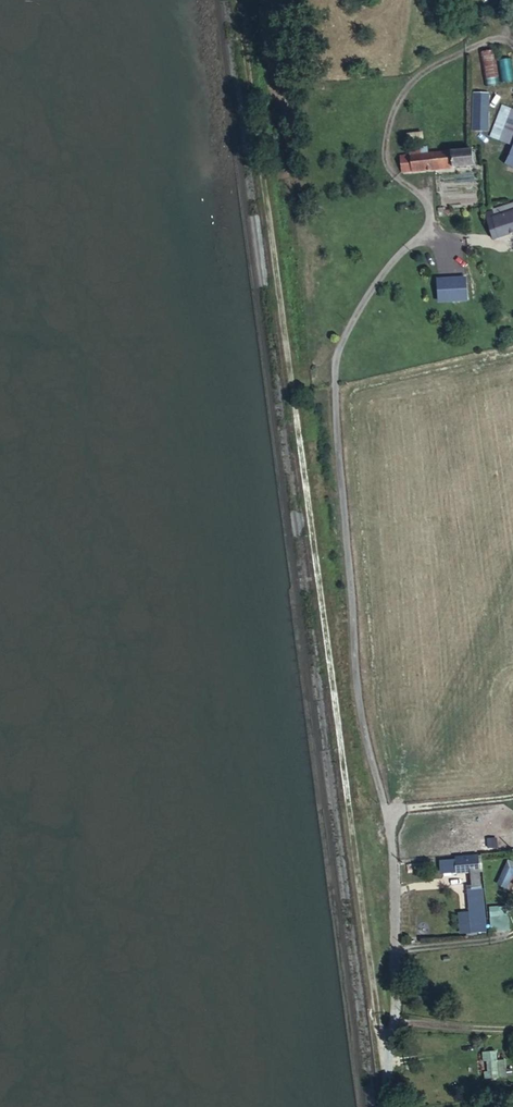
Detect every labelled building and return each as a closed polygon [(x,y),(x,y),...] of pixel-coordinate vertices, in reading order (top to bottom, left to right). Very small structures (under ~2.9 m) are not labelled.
[(485,84),(512,80),(512,77),(510,56),(492,58),(491,51),(481,52),(485,84)] [(501,104),(489,137),(510,144),(504,164),(512,167),(512,109),(501,104)] [(413,156),(403,157),(403,173),(480,169),(480,152),(438,155),(436,146),(414,147),(413,156)] [(501,232),(506,246),(512,244),(512,229),(501,232)] [(469,280),(440,286),(442,298),(453,296),(456,305),(473,302),(469,280)] [(478,861),(439,864),(440,875),(468,874),(469,888),(464,889),(466,916),(461,917),(461,935),(484,934),(478,861)] [(512,863),(499,885),(512,892),(512,890),(512,864),(512,863)] [(498,908),(489,909),(489,922),(500,921),(498,908)] [(496,1086),(494,1070),(492,1060),(480,1060),(483,1088),(496,1086)] [(502,1070),(494,1070),(496,1086),(503,1085),(502,1070)]
